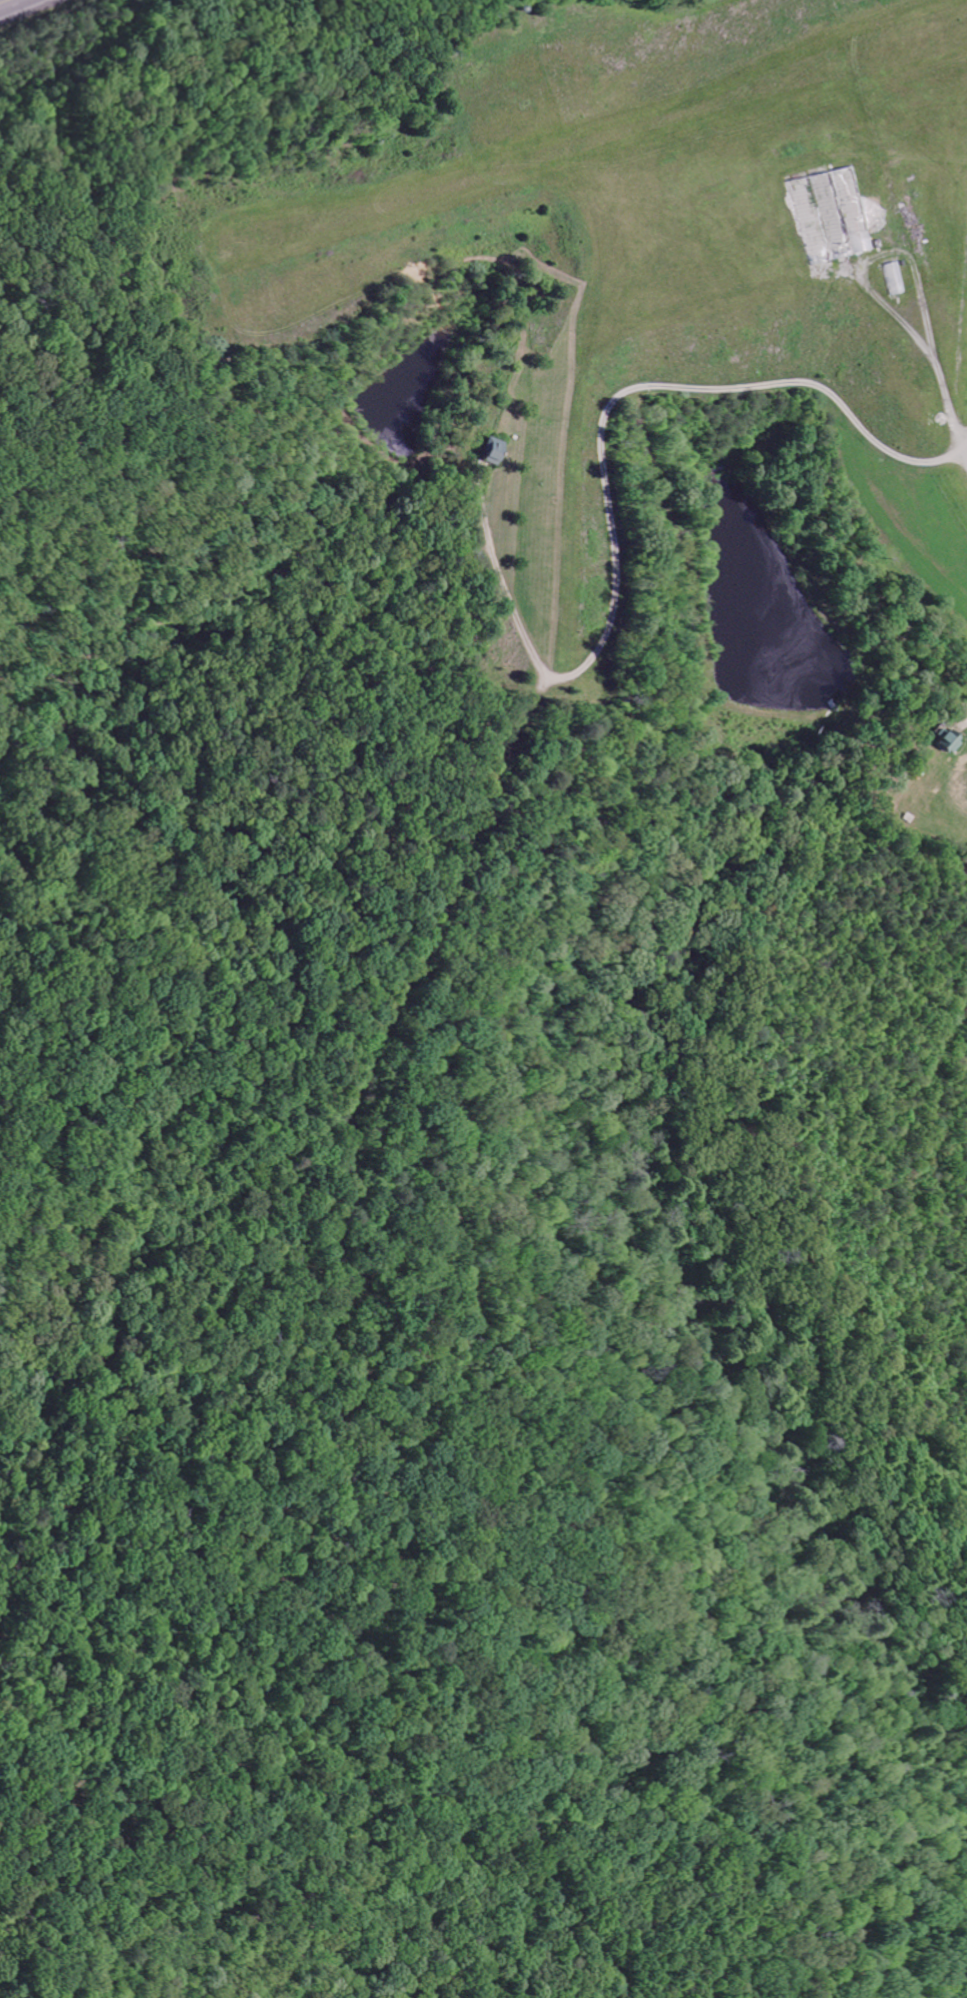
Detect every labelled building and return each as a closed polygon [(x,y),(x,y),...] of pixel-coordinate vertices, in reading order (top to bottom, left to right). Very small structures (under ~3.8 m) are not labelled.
[(501,447),(486,441),(477,464),(493,470),(501,447)] [(948,756),(960,743),(951,736),(948,740),(941,734),(933,742),(948,756)]
